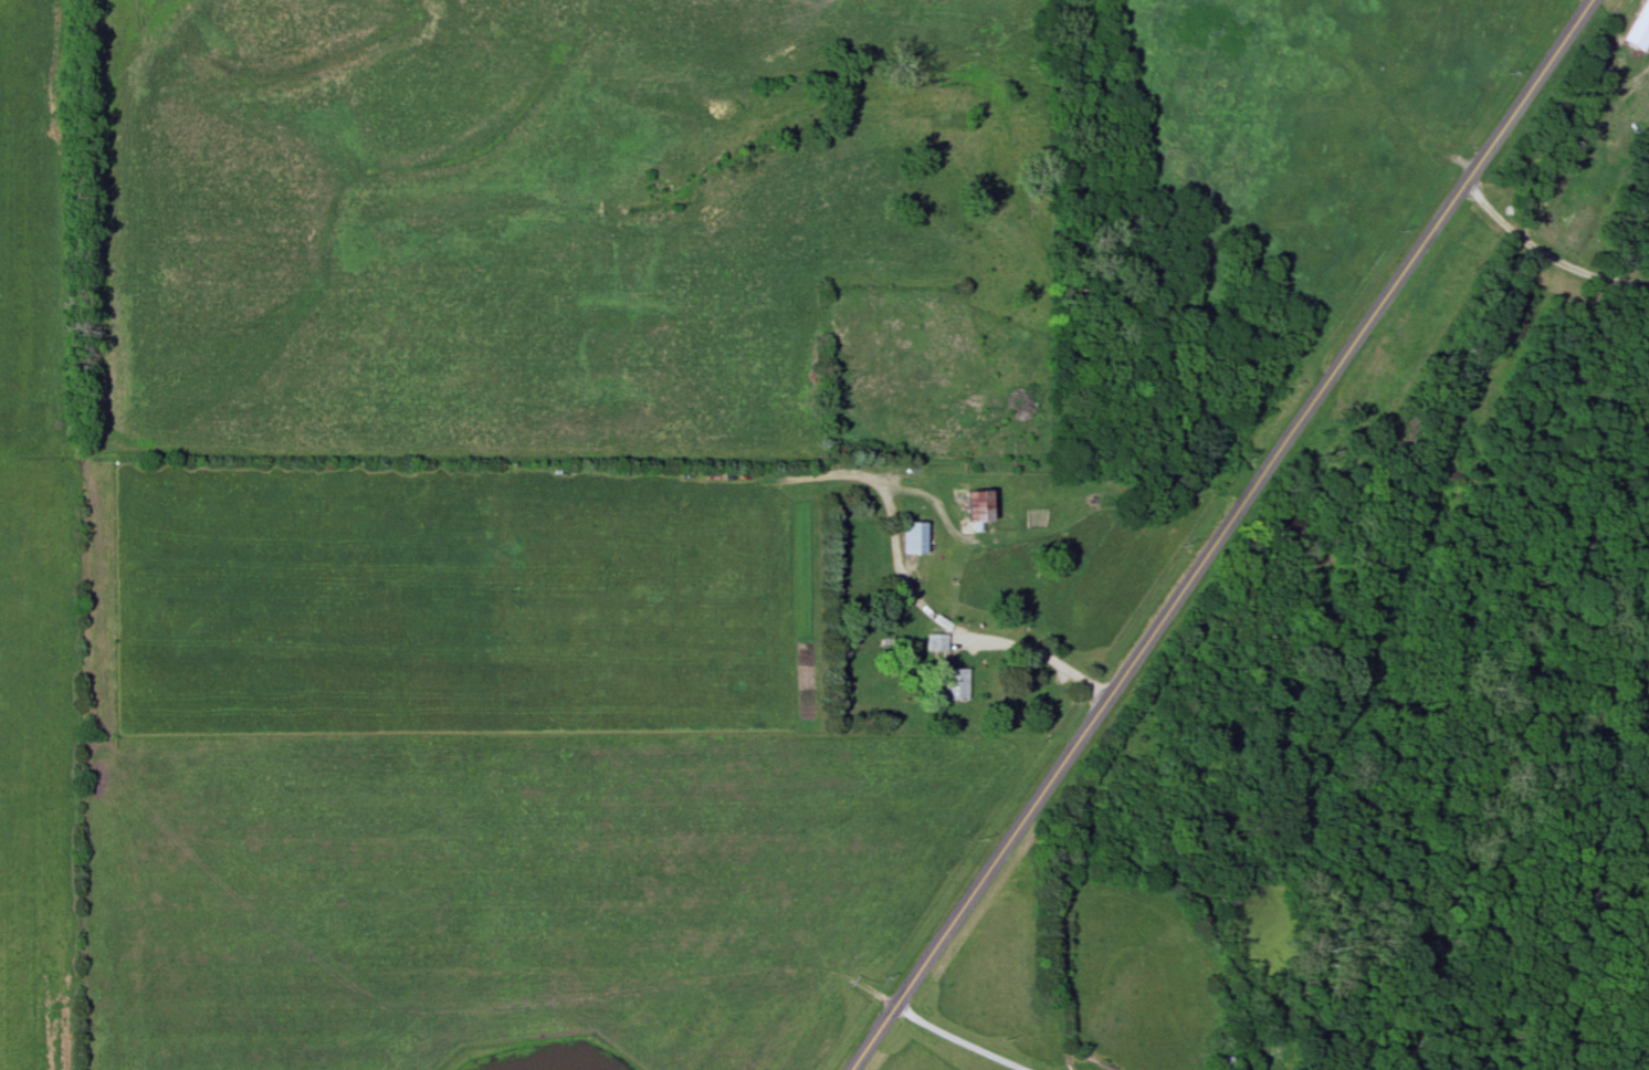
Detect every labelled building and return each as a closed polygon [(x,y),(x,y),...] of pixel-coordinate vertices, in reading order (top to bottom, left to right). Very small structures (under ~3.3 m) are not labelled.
[(1648,46),(1648,0),(1645,0),(1623,40),(1645,52),(1648,46)] [(1003,391),(1003,423),(1033,423),(1033,391),(1003,391)] [(995,527),(995,492),(969,492),(969,527),(995,527)] [(928,524),(904,524),(904,555),(928,555),(928,524)] [(947,636),(927,636),(927,653),(947,653),(947,636)] [(970,701),(970,669),(944,669),(944,701),(970,701)] [(1236,1057),(1214,1057),(1214,1069),(1236,1069),(1236,1057)]
